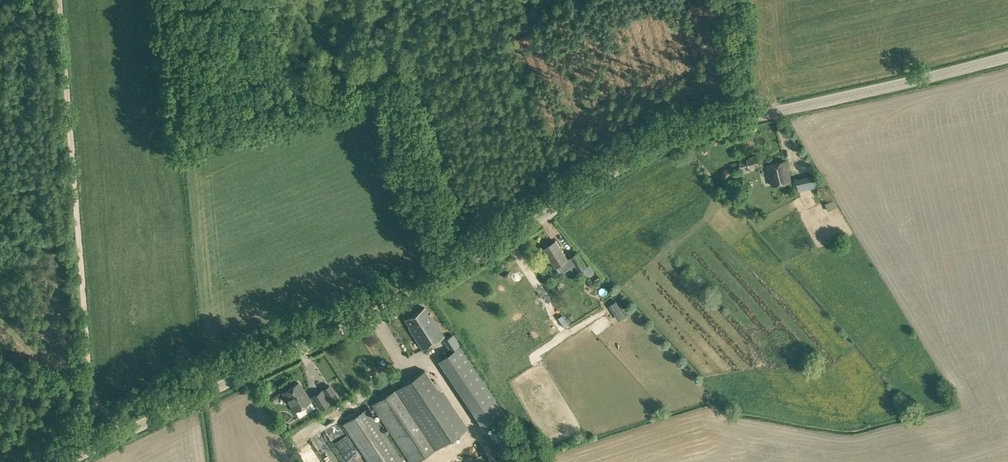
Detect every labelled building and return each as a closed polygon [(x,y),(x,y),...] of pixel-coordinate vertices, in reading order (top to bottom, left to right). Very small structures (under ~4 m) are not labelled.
[(762,165),(759,155),(747,158),(747,160),(739,162),(741,169),(749,166),(750,168),(762,165)] [(768,165),(772,185),(791,181),(786,160),(768,165)] [(719,175),(720,177),(721,179),(722,180),(724,181),(726,181),(728,180),(730,179),(731,178),(731,175),(731,172),(730,171),(728,169),(726,169),(723,169),(722,170),(720,172),(720,174),(719,175)] [(796,179),(799,191),(817,187),(815,175),(796,179)] [(825,204),(828,211),(836,208),(833,200),(825,204)] [(543,249),(556,267),(569,259),(556,240),(543,249)] [(570,258),(578,271),(582,269),(586,274),(594,269),(590,263),(586,266),(578,253),(570,258)] [(620,319),(626,315),(617,301),(610,306),(620,319)] [(406,319),(410,326),(409,327),(423,349),(444,335),(430,313),(429,314),(424,307),(406,319)] [(410,461),(415,461),(464,430),(425,370),(373,405),(410,461)] [(482,421),(502,410),(494,396),(495,395),(485,377),(464,389),(482,421)] [(283,392),(296,410),(311,400),(298,382),(283,392)] [(330,403),(321,391),(312,397),(320,410),(330,403)] [(368,461),(405,461),(368,408),(343,425),(368,461)] [(329,461),(338,458),(330,436),(321,440),(329,461)]
